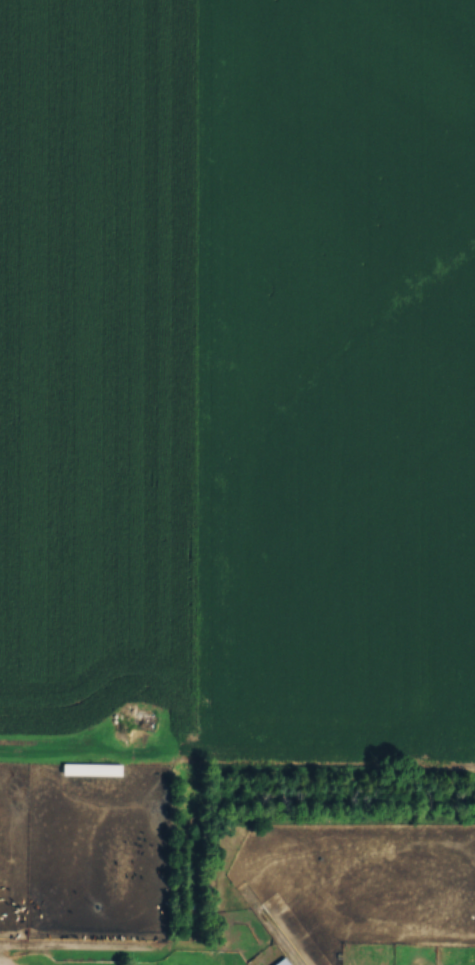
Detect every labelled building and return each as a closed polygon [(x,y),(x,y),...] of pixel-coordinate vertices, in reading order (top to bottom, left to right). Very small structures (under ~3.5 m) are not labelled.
[(126,772),(126,759),(65,759),(65,772),(126,772)] [(288,953),(271,964),(292,964),(295,963),(288,953)]
